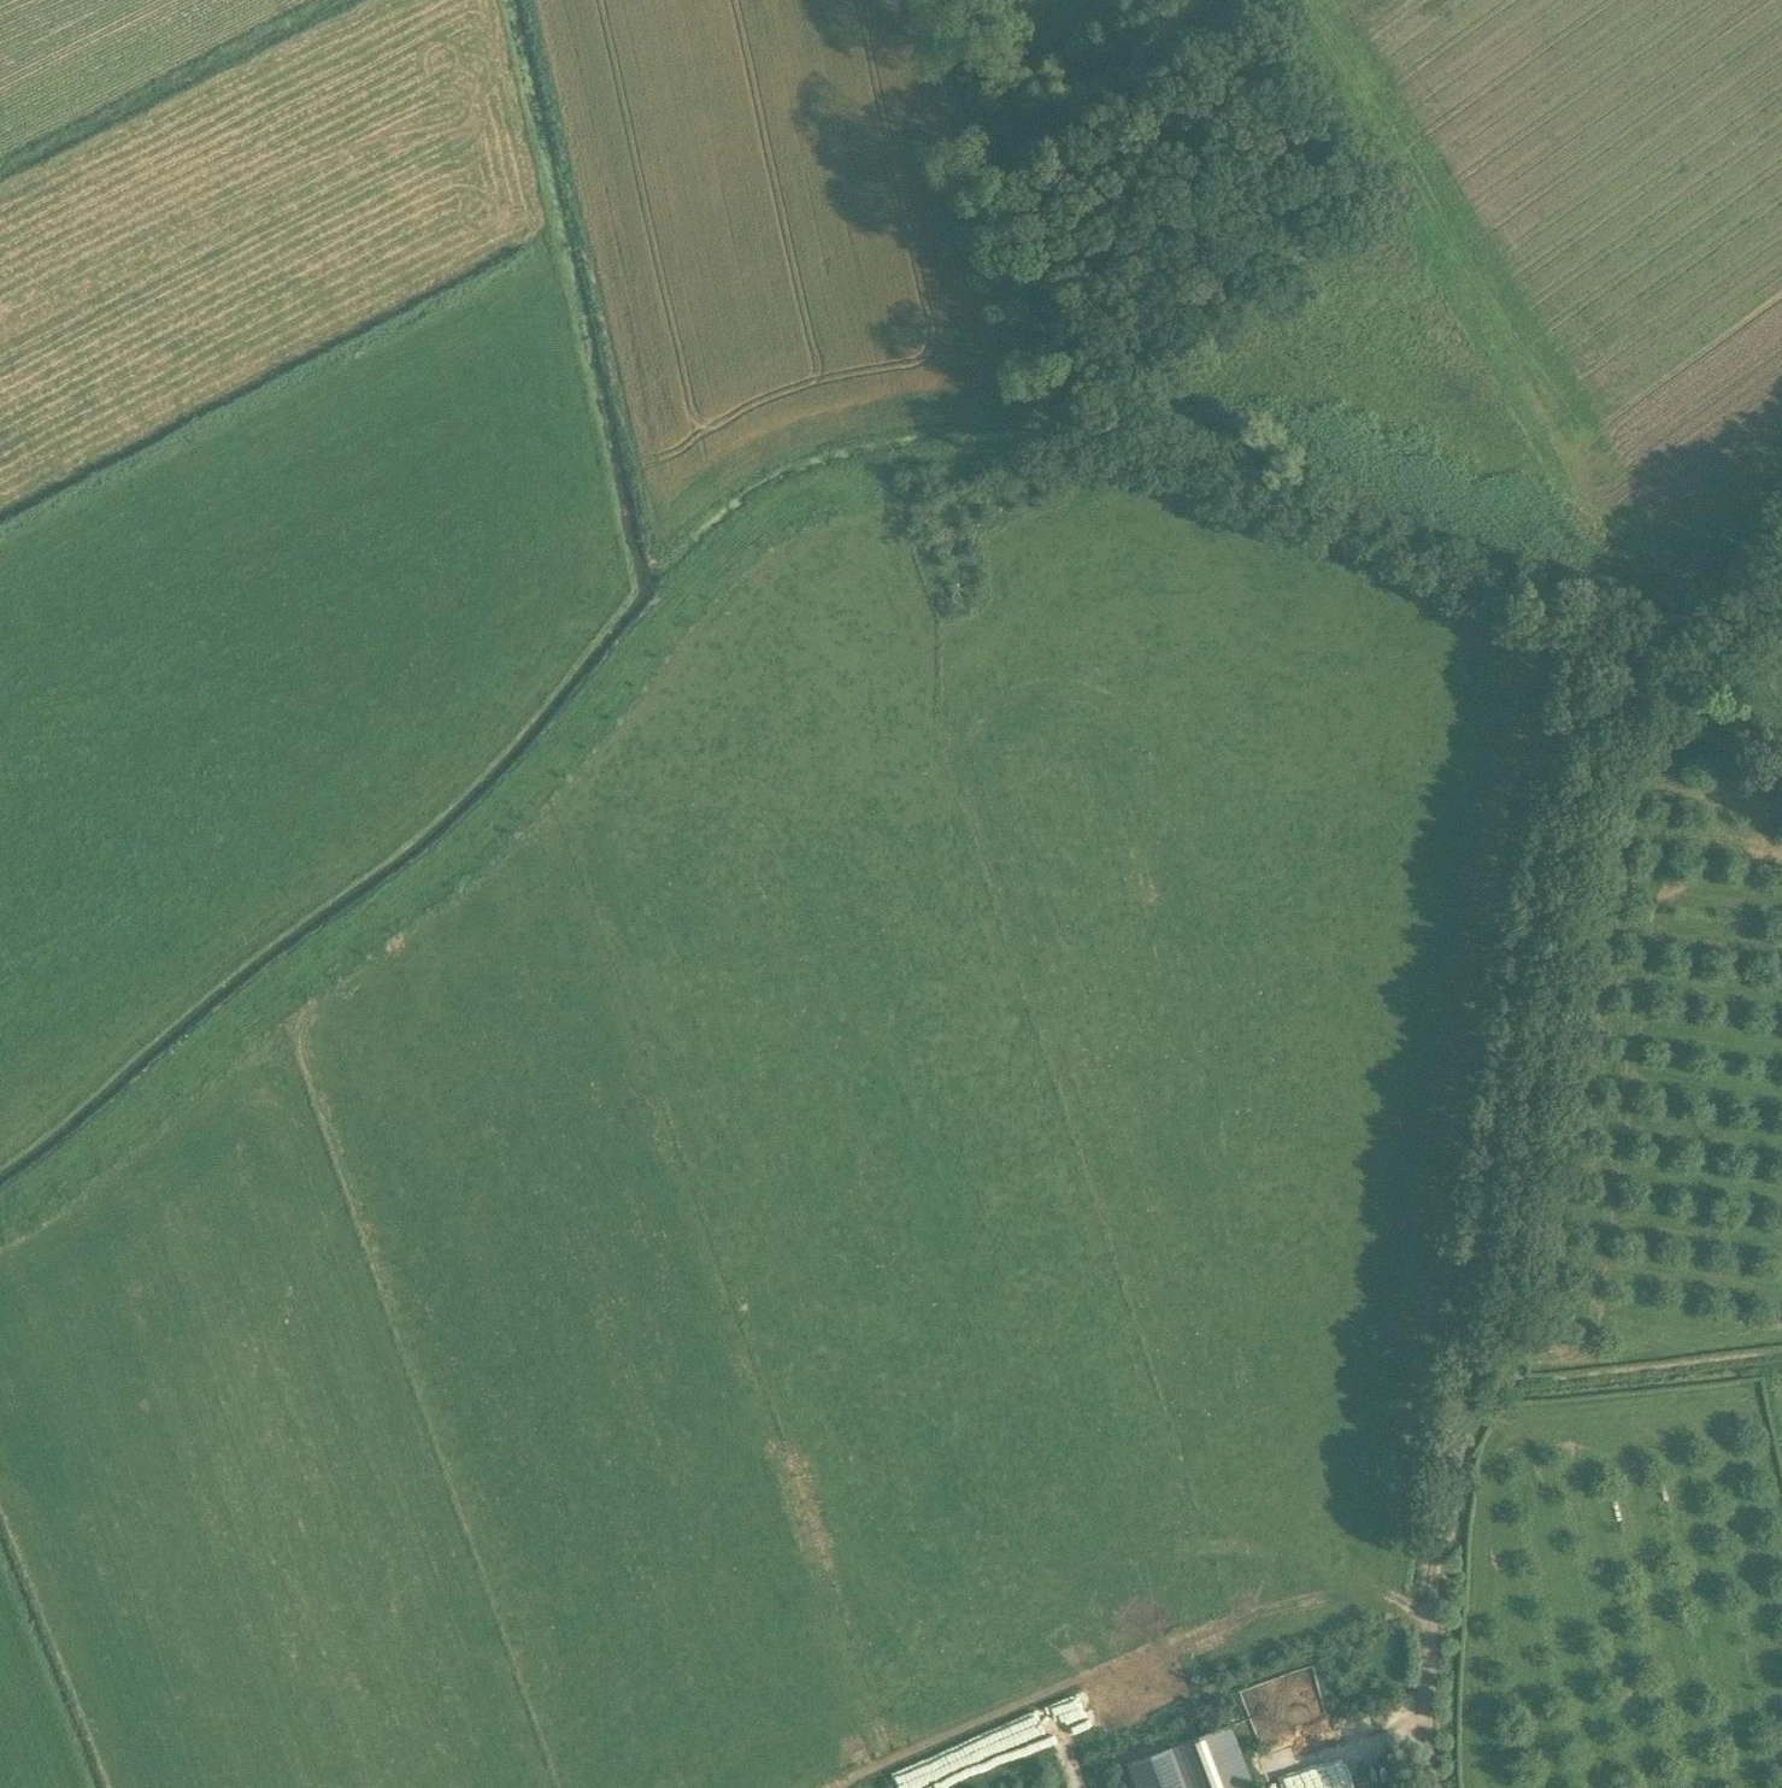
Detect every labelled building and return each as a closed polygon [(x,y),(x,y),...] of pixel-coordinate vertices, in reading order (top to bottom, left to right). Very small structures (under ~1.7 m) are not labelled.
[(1265,1747),(1329,1730),(1313,1666),(1249,1682),(1265,1747)] [(1231,1725),(1165,1750),(1127,1764),(1136,1787),(1254,1787),(1231,1725)] [(983,1768),(976,1751),(938,1768),(932,1754),(894,1770),(902,1787),(937,1787),(983,1768)] [(1290,1770),(1293,1787),(1325,1787),(1321,1765),(1290,1770)]
